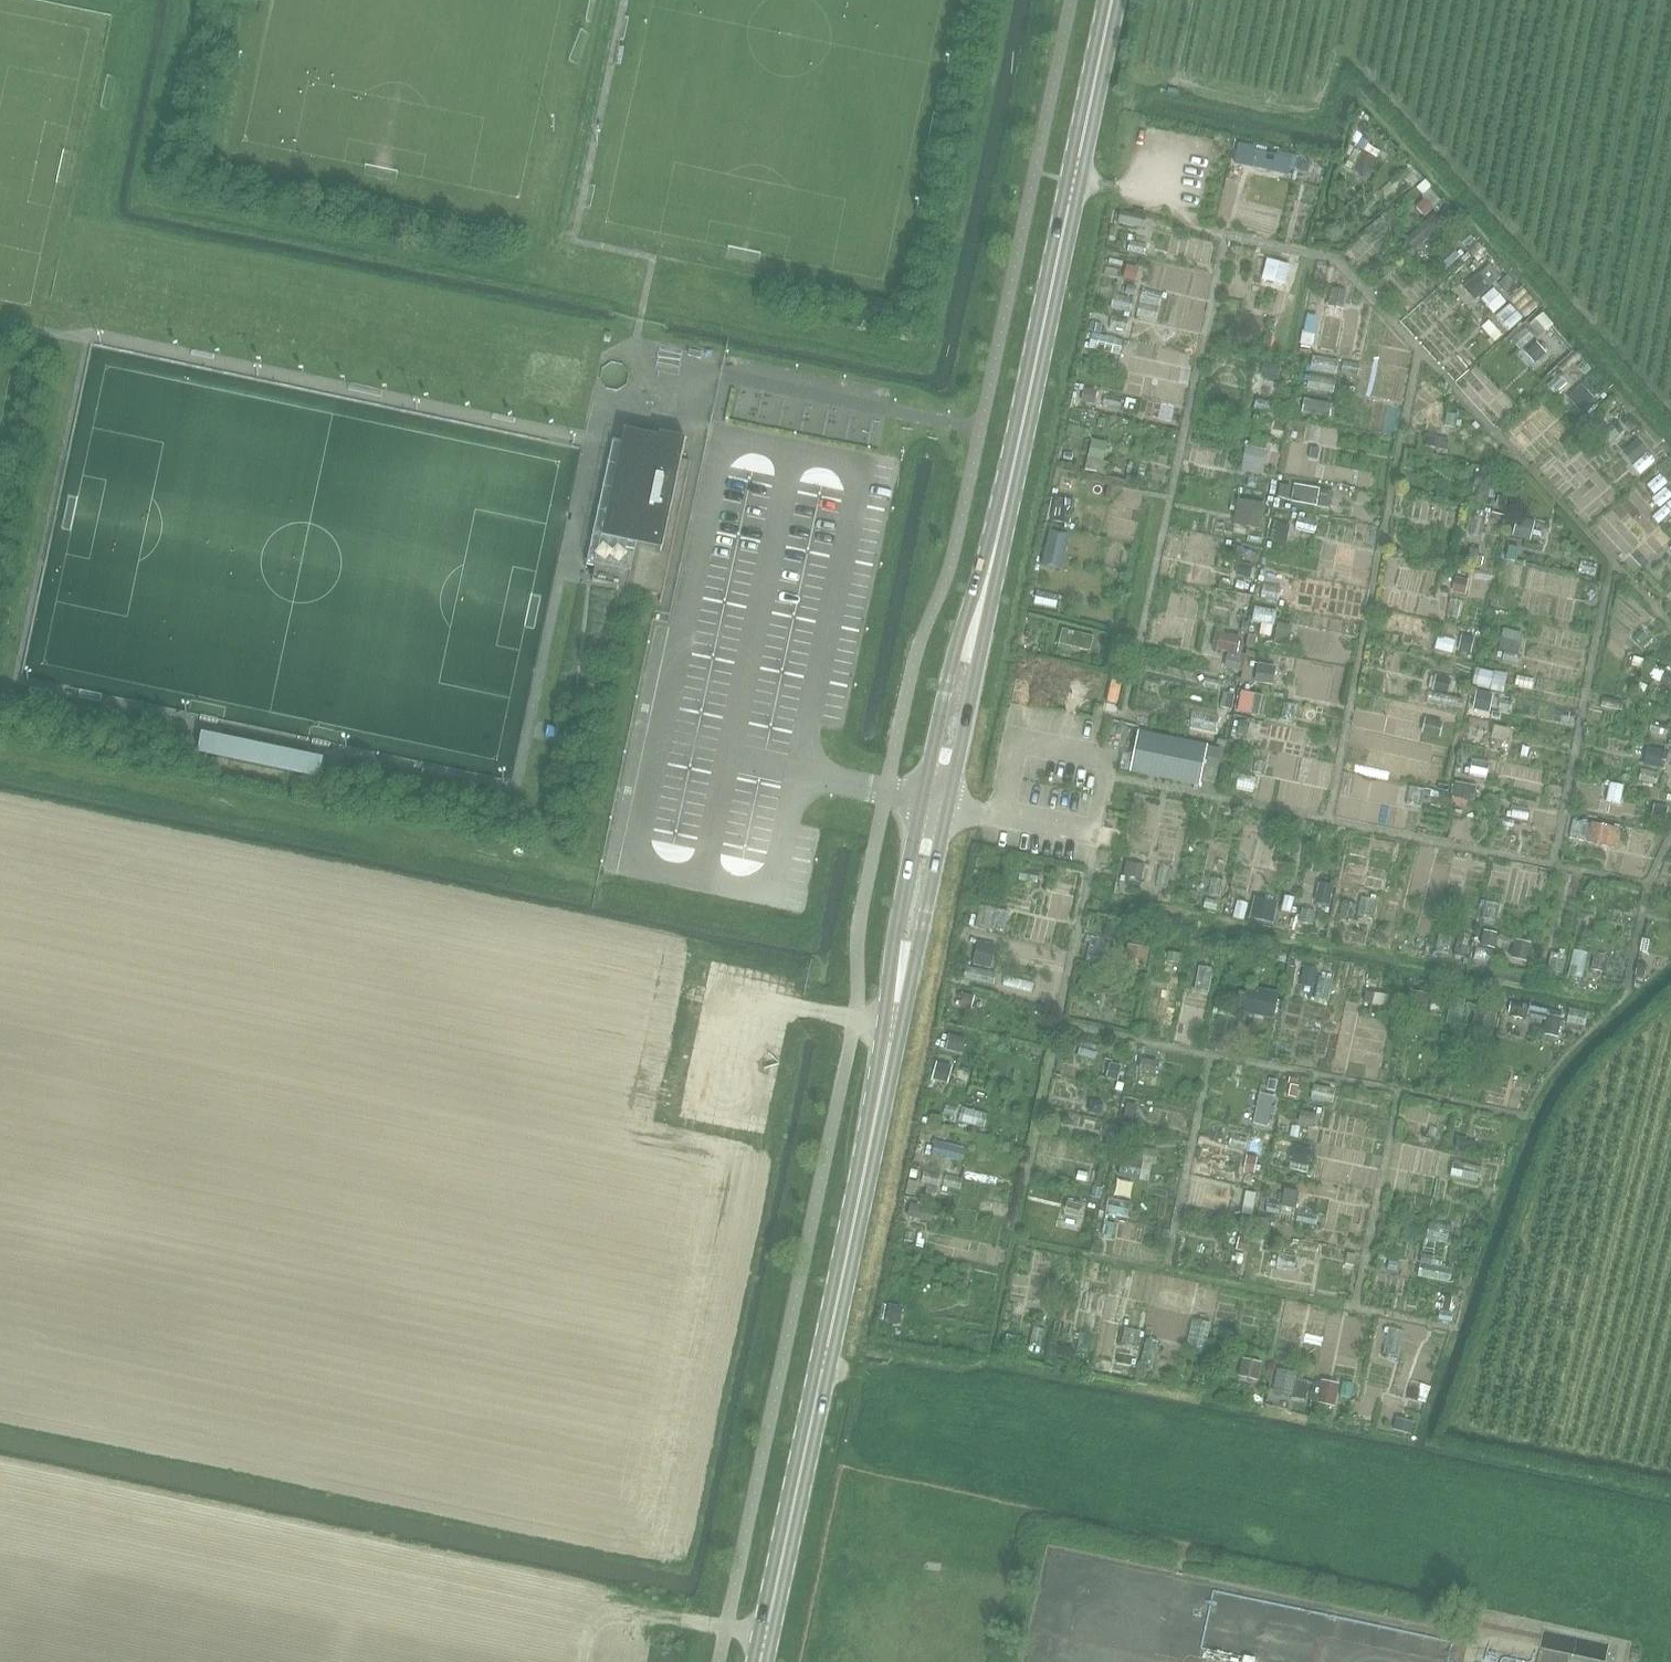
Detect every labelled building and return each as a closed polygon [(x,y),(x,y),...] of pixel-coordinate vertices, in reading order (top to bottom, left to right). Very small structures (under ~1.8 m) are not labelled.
[(593,582),(627,589),(662,596),(660,602),(662,603),(691,463),(682,461),(687,440),(661,435),(660,439),(625,431),(622,449),(613,447),(589,563),(597,564),(593,582)] [(653,656),(664,659),(667,641),(656,639),(653,656)] [(1130,773),(1200,788),(1202,782),(1215,784),(1220,760),(1207,757),(1209,748),(1138,733),(1130,773)] [(200,755),(321,780),(325,759),(204,734),(200,755)] [(1319,914),(1316,925),(1328,928),(1331,917),(1319,914)] [(1270,1079),(1268,1089),(1275,1091),(1277,1081),(1270,1079)] [(937,1141),(933,1158),(948,1161),(952,1144),(937,1141)] [(1322,1380),(1317,1403),(1335,1406),(1339,1384),(1322,1380)] [(1397,1418),(1394,1431),(1412,1435),(1415,1423),(1397,1418)]
